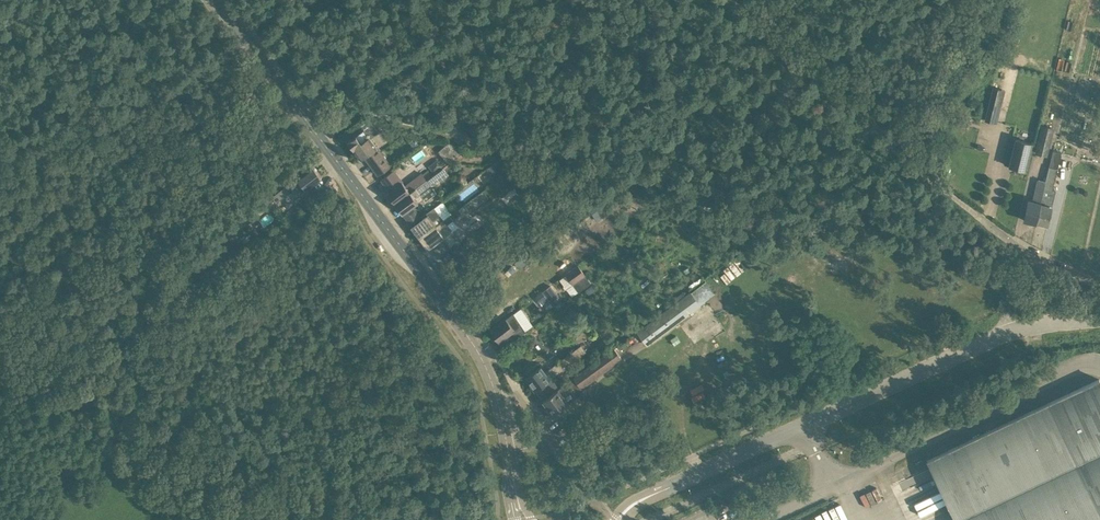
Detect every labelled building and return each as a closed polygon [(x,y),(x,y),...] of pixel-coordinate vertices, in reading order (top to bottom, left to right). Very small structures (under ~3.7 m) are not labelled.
[(994,123),(1003,90),(993,87),(985,120),(994,123)] [(966,128),(969,117),(957,115),(954,125),(966,128)] [(1046,156),(1052,129),(1042,126),(1036,153),(1046,156)] [(364,129),(357,134),(348,141),(349,142),(348,144),(350,147),(352,147),(361,159),(364,156),(378,176),(391,166),(367,134),(364,129)] [(440,149),(448,162),(462,154),(454,140),(440,149)] [(1025,170),(1031,144),(1015,140),(1009,166),(1025,170)] [(1053,190),(1062,153),(1053,151),(1045,182),(1043,192),(1036,223),(1047,226),(1056,191),(1053,190)] [(489,157),(491,164),(500,158),(489,156),(489,157)] [(493,177),(496,181),(510,169),(503,160),(501,158),(500,158),(491,164),(486,168),(487,169),(493,177)] [(431,166),(437,171),(444,165),(438,159),(431,166)] [(313,167),(304,173),(275,194),(279,201),(302,185),(306,190),(321,179),(313,167)] [(427,180),(395,204),(411,225),(421,217),(413,206),(424,198),(420,194),(431,186),(432,187),(449,175),(443,167),(427,180)] [(395,204),(427,180),(423,175),(421,173),(404,185),(402,182),(403,181),(394,170),(381,180),(390,191),(387,194),(395,204)] [(1036,223),(1043,192),(1045,182),(1039,180),(1033,202),(1028,201),(1024,220),(1036,223)] [(295,198),(285,206),(289,211),(299,203),(295,198)] [(444,220),(444,219),(434,207),(427,212),(429,215),(412,227),(420,238),(444,220)] [(444,220),(420,238),(428,248),(451,231),(451,229),(447,224),(453,220),(452,219),(449,215),(444,219),(444,220)] [(230,230),(224,233),(228,238),(233,235),(230,230)] [(745,251),(739,256),(743,261),(749,256),(745,251)] [(525,264),(520,258),(514,263),(520,269),(525,264)] [(512,265),(508,269),(512,274),(516,270),(512,265)] [(571,283),(583,274),(577,267),(559,281),(570,296),(577,290),(571,283)] [(588,282),(583,274),(571,283),(577,290),(588,282)] [(543,292),(551,302),(557,297),(549,286),(543,292)] [(542,291),(534,297),(541,305),(548,300),(542,291)] [(647,347),(701,306),(690,292),(636,332),(647,347)] [(526,332),(513,314),(490,331),(499,342),(512,333),(516,339),(526,332)] [(542,401),(557,391),(549,380),(587,351),(582,344),(545,372),(541,366),(525,378),(542,401)] [(613,348),(559,389),(569,402),(583,392),(580,389),(621,358),(613,348)] [(1099,379),(927,461),(955,519),(1099,519),(1099,382),(1099,379)] [(557,391),(542,401),(552,414),(566,403),(557,391)]
